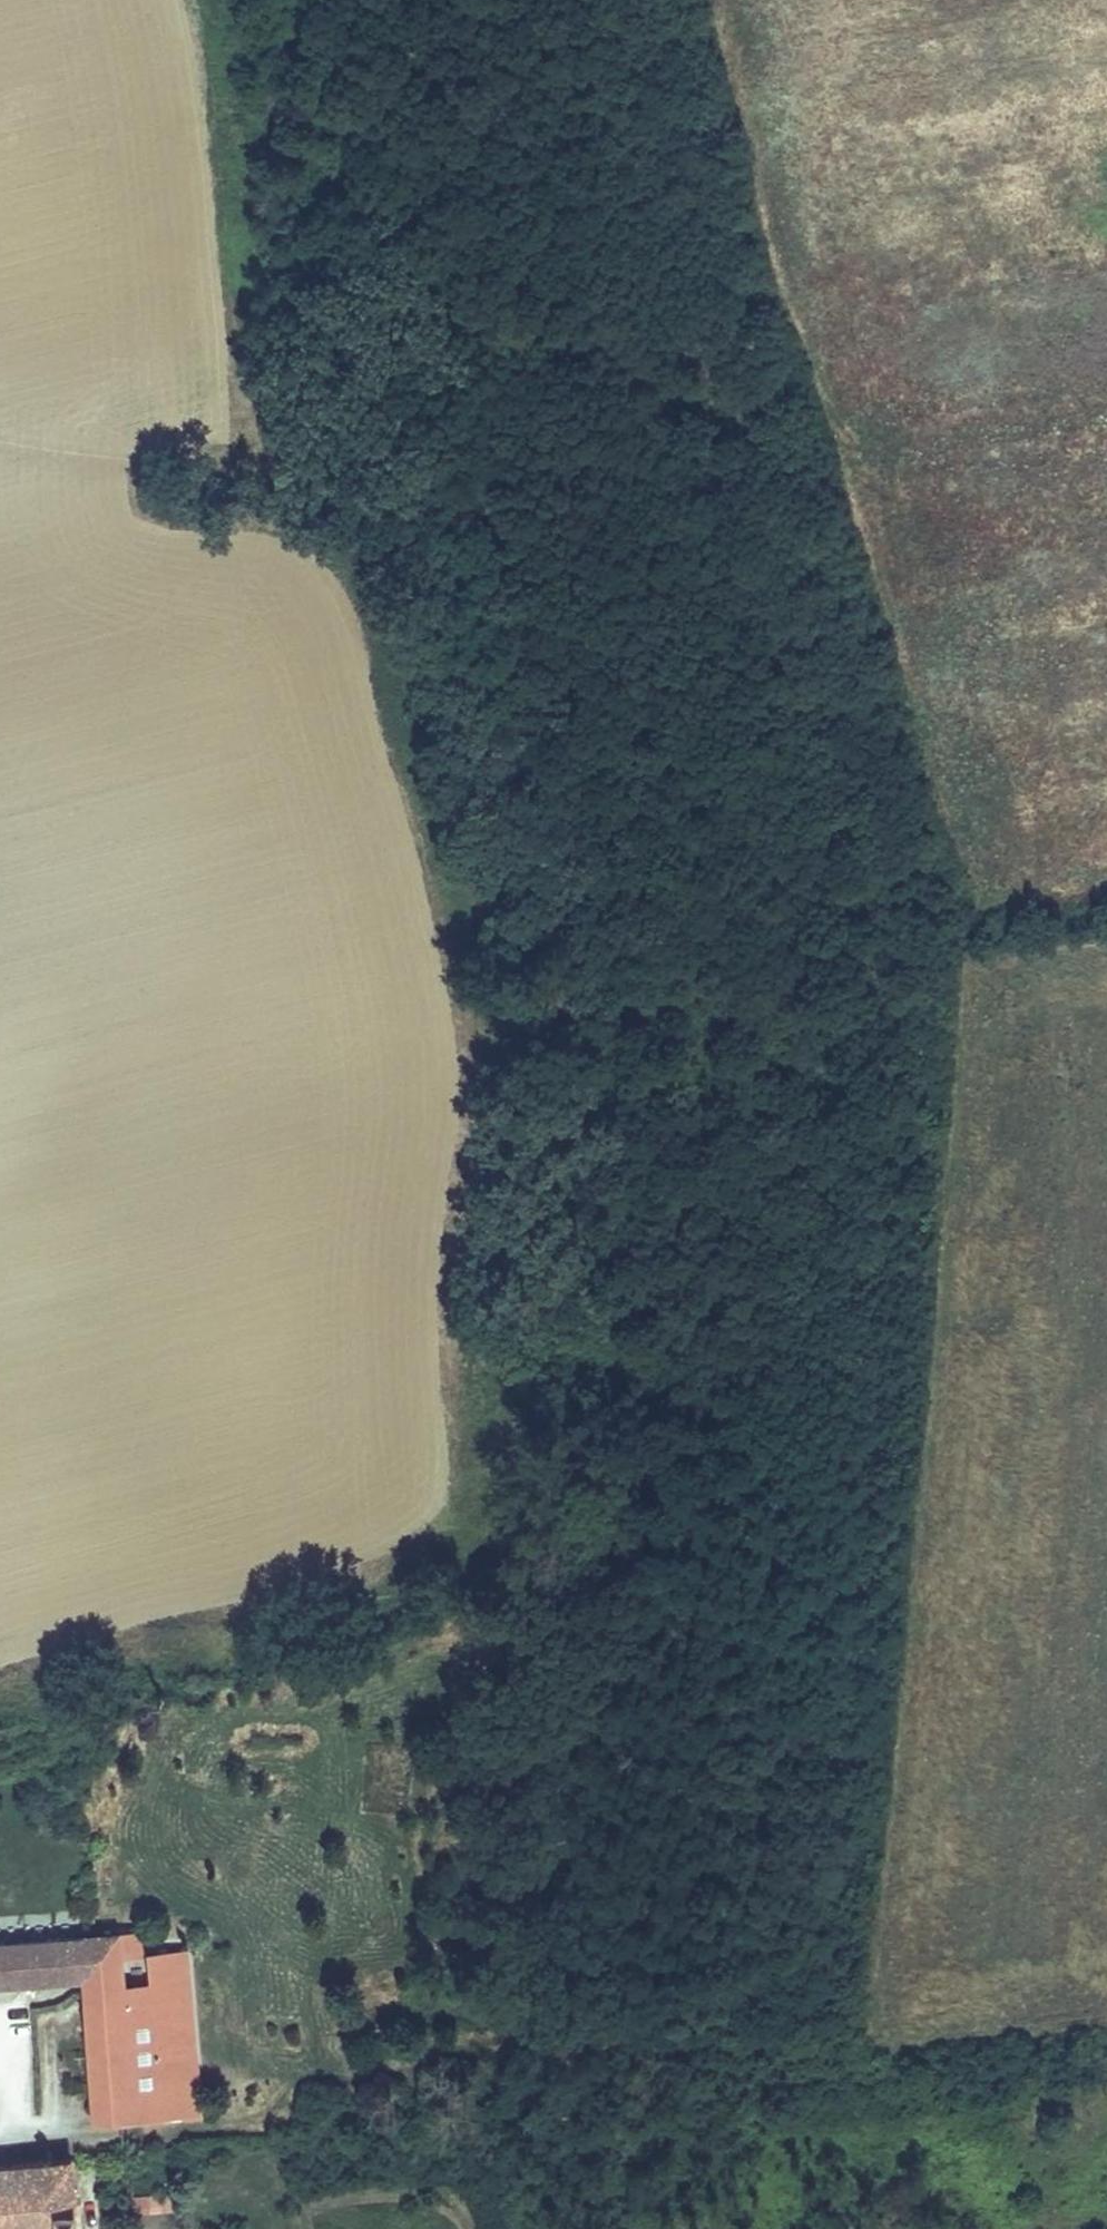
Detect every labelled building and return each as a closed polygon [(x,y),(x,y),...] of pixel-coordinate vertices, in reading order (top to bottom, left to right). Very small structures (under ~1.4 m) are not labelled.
[(196,2103),(191,2071),(178,2071),(143,2075),(139,2028),(136,1969),(134,1946),(156,1943),(154,1924),(65,1932),(0,1938),(0,1980),(100,1972),(108,2112),(196,2103)] [(139,2028),(174,2025),(169,1967),(136,1969),(139,2028)] [(143,2075),(178,2071),(174,2025),(139,2028),(143,2075)] [(17,2150),(24,2217),(76,2213),(70,2146),(17,2150)] [(24,2217),(17,2150),(0,2152),(0,2219),(24,2217)]
